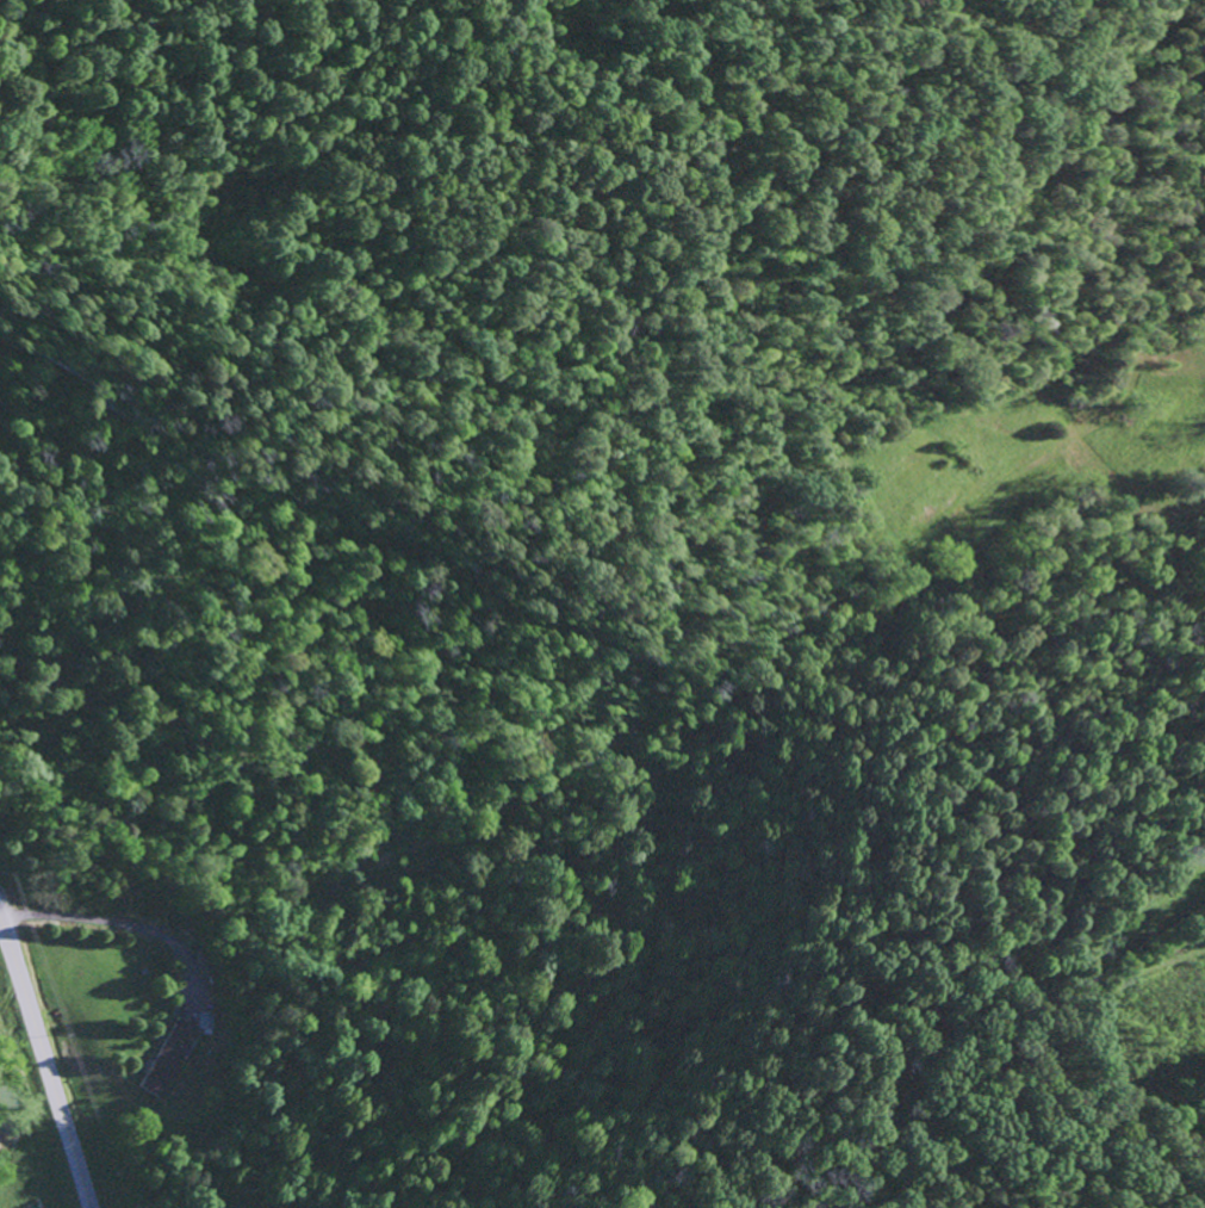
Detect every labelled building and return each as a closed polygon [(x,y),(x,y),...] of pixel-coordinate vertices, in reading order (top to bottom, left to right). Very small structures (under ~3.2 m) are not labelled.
[(197,1030),(175,1017),(136,1084),(158,1097),(197,1030)]
